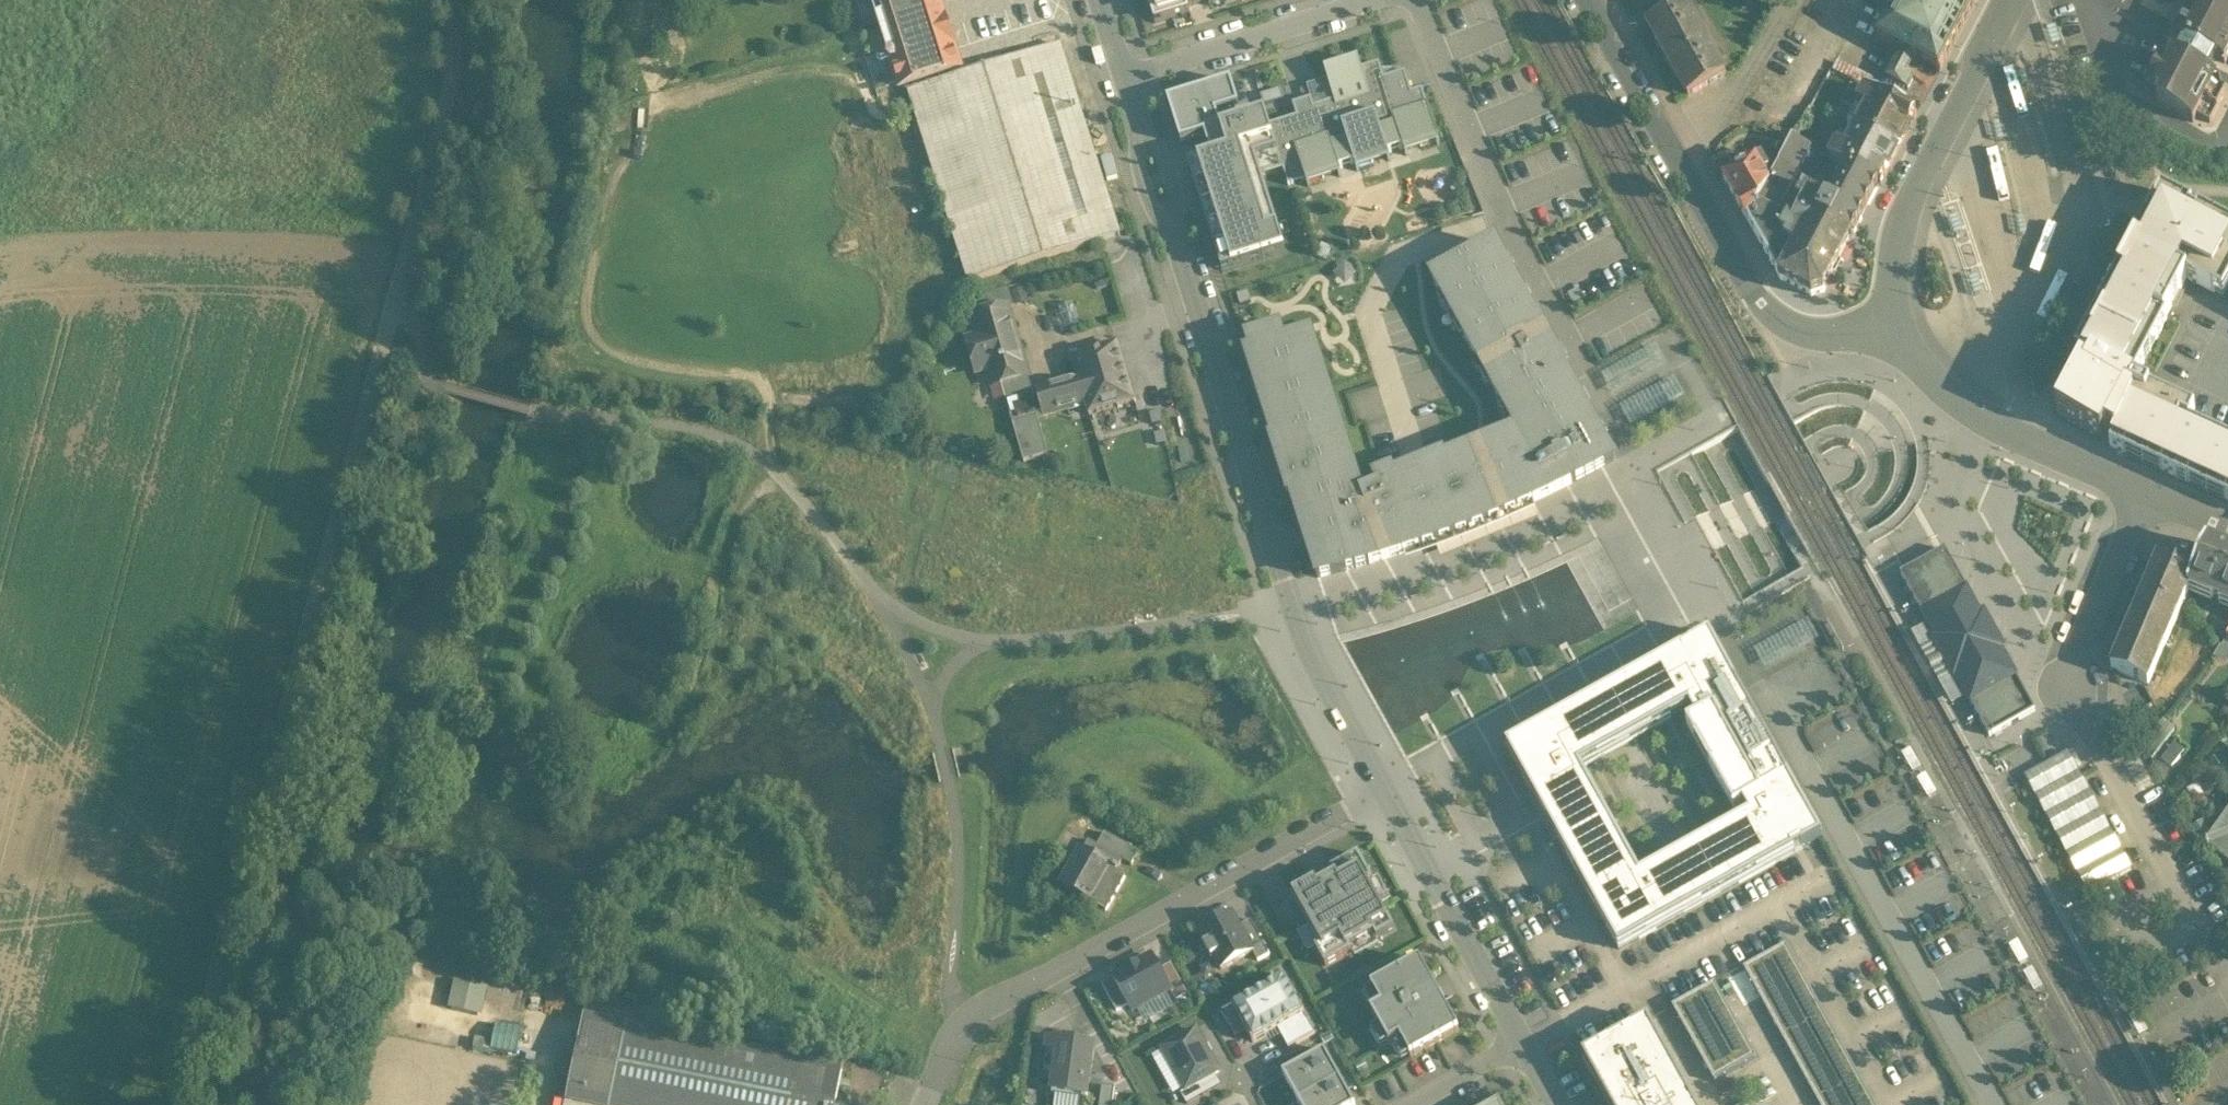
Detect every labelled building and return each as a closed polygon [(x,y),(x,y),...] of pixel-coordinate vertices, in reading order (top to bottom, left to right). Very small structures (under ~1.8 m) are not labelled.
[(900,91),(953,74),(930,0),(871,0),(900,91)] [(953,74),(963,71),(940,0),(930,0),(953,74)] [(1156,26),(1191,15),(1189,9),(1209,3),(1211,9),(1238,0),(1148,0),(1156,26)] [(1876,40),(1901,53),(1892,68),(1905,75),(1907,73),(1908,74),(1915,60),(1939,73),(1977,0),(1897,0),(1876,40)] [(2176,36),(2175,36),(2174,38),(2176,39),(2176,38),(2186,44),(2216,59),(2224,63),(2224,64),(2226,65),(2227,61),(2227,59),(2227,0),(2195,0),(2176,36)] [(1726,76),(1686,3),(1647,23),(1688,98),(1726,76)] [(2216,59),(2186,44),(2178,59),(2177,59),(2167,62),(2163,60),(2147,91),(2161,99),(2158,105),(2194,124),(2197,117),(2211,125),(2227,93),(2223,91),(2220,81),(2208,75),(2216,59)] [(1061,47),(909,95),(969,285),(1121,237),(1061,47)] [(1274,152),(1286,192),(1298,189),(1300,196),(1439,148),(1421,89),(1412,92),(1405,69),(1386,75),(1382,60),(1363,66),(1360,55),(1315,69),(1317,78),(1298,84),(1303,98),(1287,103),(1291,117),(1265,124),(1274,152)] [(1166,99),(1180,139),(1219,126),(1217,121),(1215,117),(1238,110),(1227,79),(1166,99)] [(1270,107),(1286,104),(1283,90),(1267,94),(1270,107)] [(1916,116),(1867,90),(1862,100),(1849,93),(1843,104),(1856,111),(1849,126),(1898,151),(1916,116)] [(1219,126),(1225,144),(1184,159),(1219,268),(1285,247),(1253,155),(1274,152),(1265,124),(1259,108),(1217,121),(1219,126)] [(1898,151),(1849,126),(1830,160),(1848,169),(1880,186),(1898,151)] [(1828,206),(1826,210),(1827,211),(1820,223),(1802,213),(1795,225),(1790,222),(1776,216),(1783,206),(1793,187),(1813,151),(1793,140),(1780,165),(1781,165),(1770,184),(1763,196),(1749,223),(1779,277),(1779,278),(1780,281),(1783,282),(1783,281),(1810,295),(1809,296),(1812,297),(1812,296),(1823,293),(1825,291),(1824,290),(1880,186),(1848,169),(1828,206)] [(1828,206),(1848,169),(1830,160),(1813,151),(1793,187),(1805,193),(1828,206)] [(1756,161),(1724,179),(1739,205),(1738,205),(1748,223),(1749,223),(1763,196),(1770,184),(1763,173),(1768,170),(1761,159),(1757,162),(1756,161)] [(1828,206),(1805,193),(1790,222),(1795,225),(1802,213),(1820,223),(1827,211),(1826,210),(1828,206)] [(2077,355),(2093,363),(2089,371),(2082,368),(2057,415),(2101,439),(2106,430),(2116,435),(2110,447),(2227,501),(2227,440),(2191,423),(2196,413),(2134,384),(2168,321),(2165,320),(2187,279),(2224,299),(2227,291),(2227,228),(2199,213),(2197,217),(2191,213),(2193,209),(2162,193),(2077,355)] [(1135,202),(1125,206),(1129,216),(1139,212),(1135,202)] [(1246,355),(1320,574),(1358,566),(1416,547),(1463,532),(1516,509),(1565,483),(1603,460),(1495,247),(1434,282),(1519,434),(1446,465),(1445,460),(1395,478),(1393,474),(1376,480),(1379,490),(1363,496),(1310,337),(1285,345),(1281,333),(1249,343),(1252,353),(1246,355)] [(1009,312),(984,319),(989,338),(972,343),(982,376),(990,373),(994,390),(1002,387),(1028,379),(1009,312)] [(1636,376),(1654,369),(1666,397),(1674,394),(1678,404),(1672,406),(1673,408),(1680,405),(1677,400),(1684,397),(1661,340),(1617,358),(1622,372),(1633,367),(1636,376)] [(1118,346),(1074,360),(1080,382),(1087,406),(1091,417),(1135,403),(1118,346)] [(1028,379),(1002,387),(1007,403),(1033,395),(1028,379)] [(1080,382),(1033,395),(1007,403),(1014,427),(1087,406),(1080,382)] [(1353,394),(1357,408),(1380,402),(1375,387),(1353,394)] [(2206,545),(2196,570),(2196,571),(2188,589),(2190,590),(2227,606),(2227,554),(2206,545)] [(1981,617),(1967,591),(1966,591),(1945,553),(1903,576),(1924,615),(1923,615),(1938,641),(1935,643),(1955,679),(1958,677),(1991,737),(2034,712),(2001,653),(2005,651),(1985,615),(1981,617)] [(2196,570),(2160,555),(2111,670),(2148,686),(2190,590),(2188,589),(2196,571),(2196,570)] [(1507,748),(1620,951),(1818,841),(1823,839),(1710,636),(1507,748)] [(2175,730),(2163,721),(2145,745),(2157,754),(2175,730)] [(2170,740),(2158,758),(2170,766),(2182,748),(2170,740)] [(2080,892),(2127,868),(2066,751),(2019,776),(2080,892)] [(2204,845),(2227,862),(2227,812),(2204,845)] [(1098,848),(1118,859),(1131,865),(1138,852),(1106,834),(1098,848)] [(1090,843),(1083,856),(1065,889),(1093,904),(1111,872),(1118,859),(1098,848),(1090,843)] [(1377,942),(1395,931),(1371,886),(1374,883),(1359,856),(1333,871),(1338,880),(1320,889),(1318,885),(1293,898),(1320,948),(1315,950),(1326,970),(1354,954),(1352,950),(1375,937),(1377,942)] [(1111,872),(1093,904),(1108,912),(1125,880),(1111,872)] [(1232,915),(1201,932),(1208,945),(1205,947),(1213,959),(1215,958),(1222,972),(1253,954),(1239,929),(1232,915)] [(1251,922),(1239,929),(1253,954),(1259,963),(1271,956),(1251,922)] [(2019,944),(2010,949),(2021,968),(2029,963),(2019,944)] [(1789,952),(1746,976),(1819,1104),(1875,1104),(1789,952)] [(1153,959),(1115,980),(1129,1007),(1133,1013),(1171,991),(1160,972),(1153,959)] [(1421,963),(1373,990),(1383,1009),(1372,1015),(1389,1047),(1402,1041),(1412,1061),(1460,1034),(1421,963)] [(1172,966),(1160,972),(1171,991),(1177,1002),(1188,996),(1172,966)] [(2033,971),(2025,976),(2035,995),(2043,990),(2033,971)] [(456,980),(450,1008),(483,1016),(490,988),(456,980)] [(1115,980),(1103,986),(1118,1013),(1129,1007),(1115,980)] [(1285,981),(1234,1009),(1254,1046),(1278,1032),(1305,1017),(1285,981)] [(1717,991),(1675,1015),(1715,1087),(1757,1064),(1717,991)] [(672,1021),(630,1013),(627,1027),(669,1035),(672,1021)] [(626,1027),(626,1026),(581,1017),(564,1104),(569,1104),(834,1104),(842,1069),(819,1065),(669,1035),(627,1027),(626,1027)] [(1316,1036),(1305,1017),(1278,1032),(1289,1051),(1316,1036)] [(509,1049),(513,1024),(486,1019),(482,1044),(509,1049)] [(1649,1022),(1583,1058),(1610,1104),(1697,1104),(1681,1076),(1679,1077),(1649,1022)] [(1197,1034),(1164,1052),(1186,1092),(1215,1077),(1220,1075),(1197,1034)] [(1096,1050),(1050,1042),(1045,1072),(1057,1074),(1053,1095),(1087,1101),(1096,1050)] [(1326,1053),(1284,1077),(1300,1104),(1341,1082),(1326,1053)] [(1215,1077),(1186,1092),(1181,1095),(1187,1104),(1192,1104),(1222,1089),(1215,1077)] [(1341,1082),(1300,1104),(1354,1104),(1341,1082)] [(1103,1089),(1101,1104),(1114,1104),(1116,1091),(1103,1089)] [(1240,1092),(1218,1104),(1247,1104),(1240,1092)]
